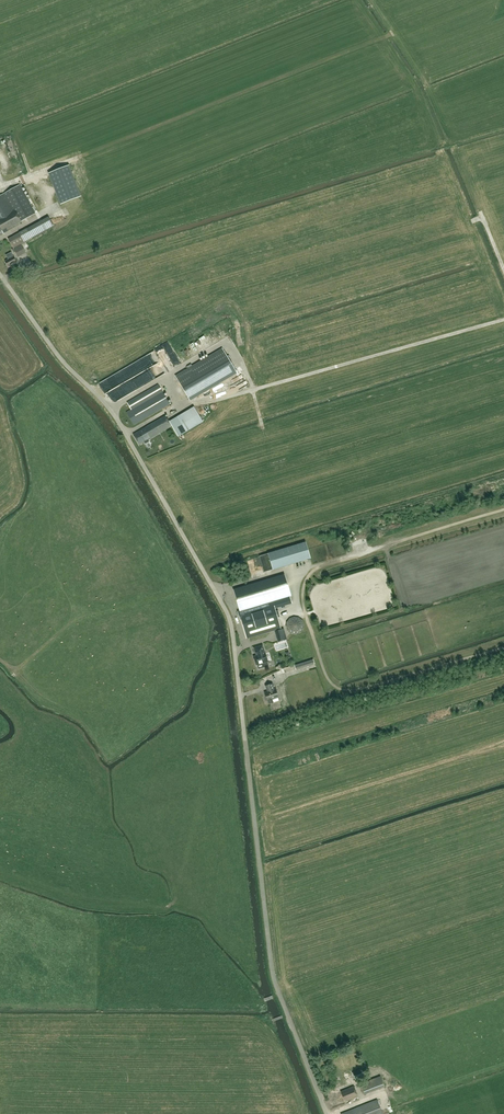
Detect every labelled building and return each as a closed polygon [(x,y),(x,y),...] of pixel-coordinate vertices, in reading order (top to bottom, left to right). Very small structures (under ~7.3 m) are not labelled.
[(18,161),(9,162),(10,169),(19,168),(18,161)] [(60,204),(81,196),(69,166),(49,173),(60,204)] [(52,206),(44,180),(38,182),(46,208),(52,206)] [(0,196),(0,232),(2,230),(4,234),(6,233),(5,231),(22,222),(21,221),(35,213),(21,188),(19,185),(3,194),(0,196)] [(19,233),(8,239),(14,249),(18,256),(26,252),(22,245),(25,243),(25,242),(19,233)] [(8,260),(5,261),(8,267),(16,262),(11,252),(6,255),(8,260)] [(222,349),(176,377),(190,400),(237,373),(222,349)] [(141,368),(113,382),(117,388),(144,374),(141,368)] [(134,425),(170,404),(158,385),(128,403),(132,410),(127,413),(134,425)] [(146,444),(149,442),(149,441),(148,440),(171,427),(165,416),(133,435),(139,445),(144,442),(145,443),(146,444)] [(268,554),(259,556),(264,572),(273,569),(273,570),(310,558),(306,542),(268,554)] [(250,573),(261,570),(259,558),(247,561),(250,573)] [(284,574),(234,589),(240,611),(286,598),(291,596),(284,574)] [(240,611),(238,612),(240,620),(243,619),(248,637),(281,627),(274,605),(287,601),(286,598),(240,611)] [(303,619),(289,619),(289,623),(287,623),(287,634),(302,634),(303,619)] [(282,631),(275,632),(277,642),(284,640),(282,631)] [(256,656),(254,657),(256,665),(257,665),(262,663),(264,667),(269,666),(268,662),(265,653),(263,645),(254,648),(256,656)] [(313,659),(294,665),(296,670),(315,664),(313,659)] [(265,693),(267,701),(268,701),(269,703),(270,704),(272,703),(273,702),(272,700),(278,698),(276,689),(274,690),(272,684),(266,686),(268,692),(265,693)] [(366,1092),(384,1086),(381,1077),(363,1084),(366,1092)] [(358,1098),(354,1086),(336,1093),(337,1094),(330,1097),(333,1106),(340,1103),(340,1104),(357,1097),(357,1099),(358,1098)] [(377,1100),(341,1113),(383,1113),(377,1100)]
